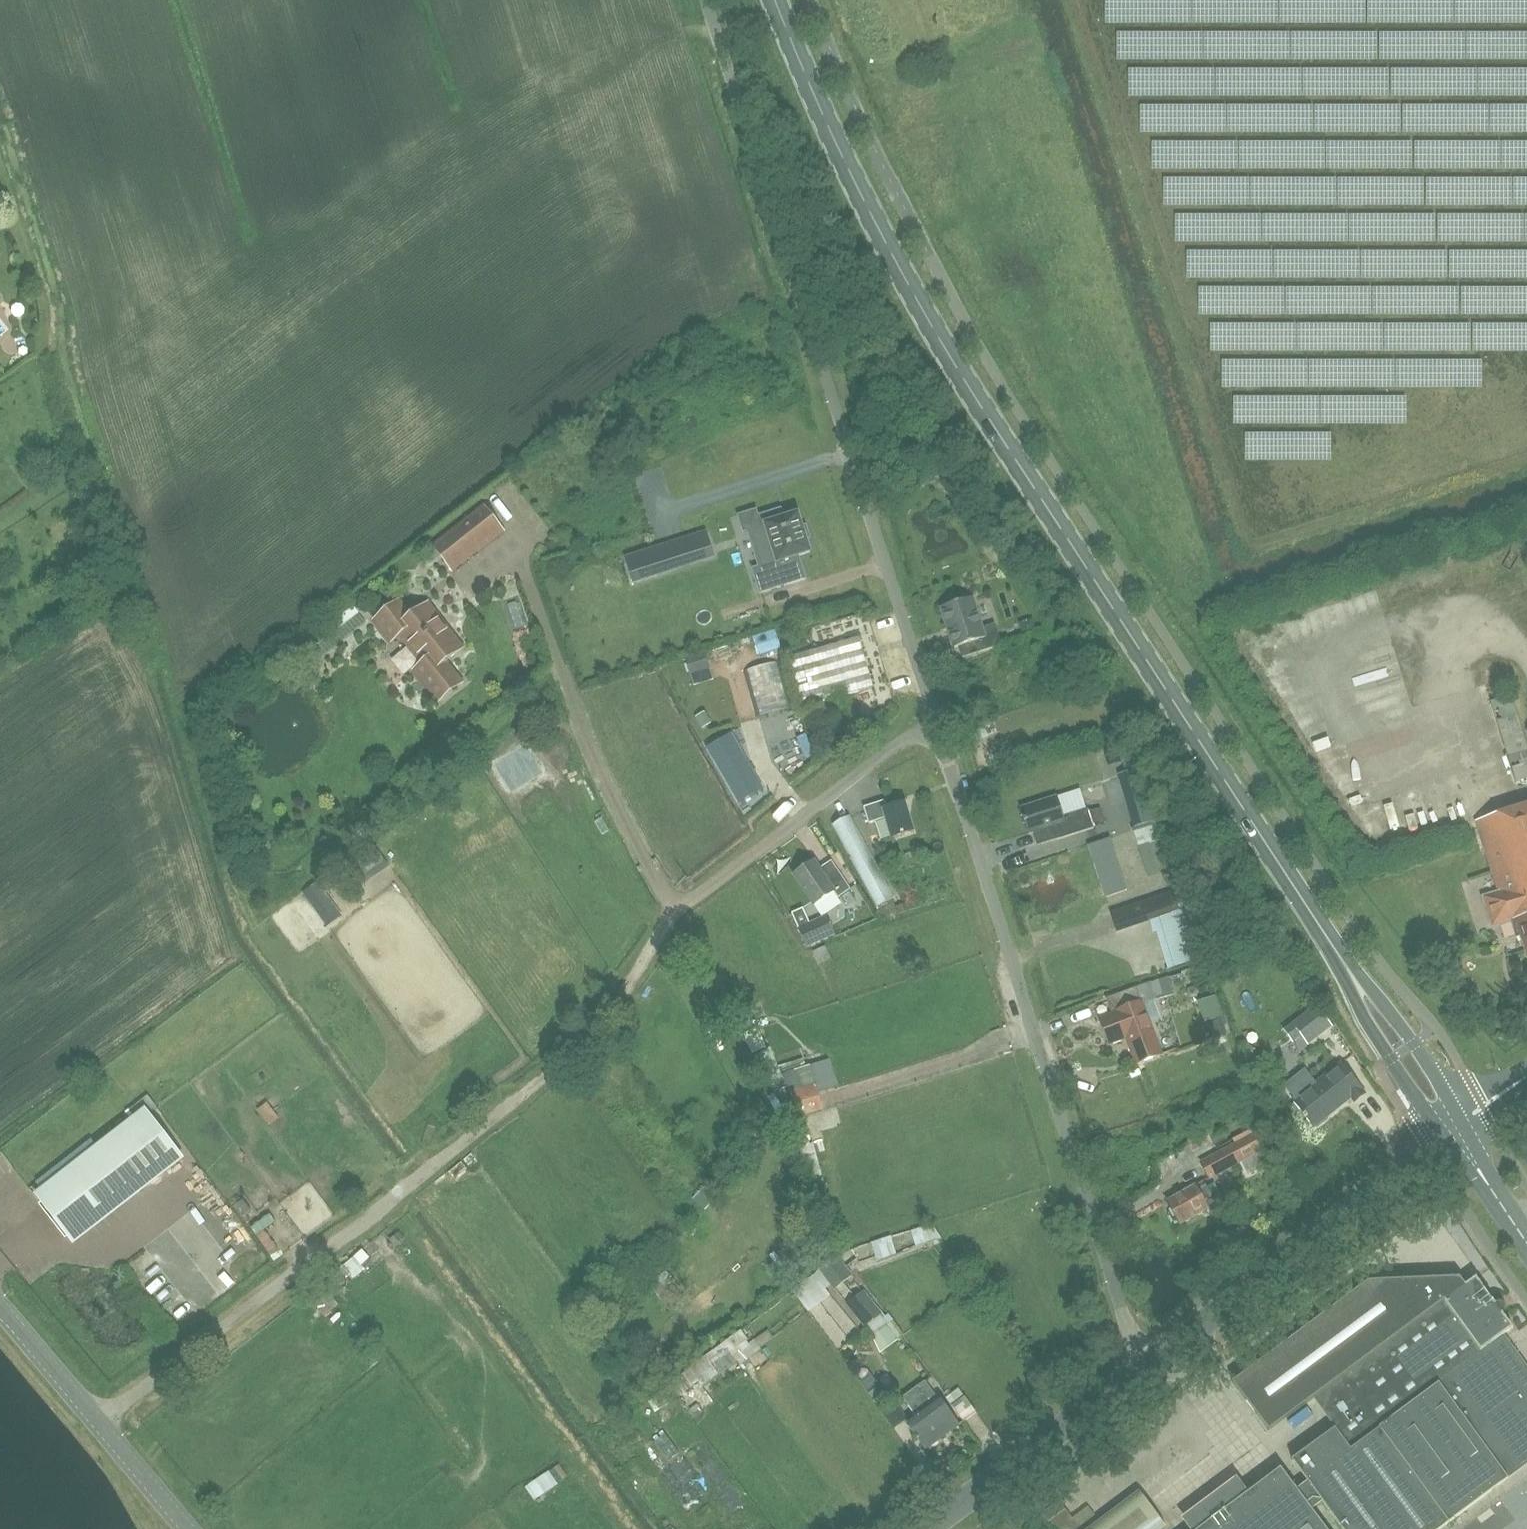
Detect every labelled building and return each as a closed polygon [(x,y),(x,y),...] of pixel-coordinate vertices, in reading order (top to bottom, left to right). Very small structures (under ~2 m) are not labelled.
[(503,530),(485,507),(434,547),(452,570),(503,530)] [(747,530),(756,558),(766,555),(769,564),(753,569),(760,593),(806,579),(799,556),(810,552),(798,514),(784,518),(781,509),(758,516),(761,526),(747,530)] [(634,582),(657,574),(649,551),(626,558),(634,582)] [(464,585),(455,591),(465,606),(475,600),(464,585)] [(976,641),(979,653),(1002,645),(995,624),(982,628),(972,598),(942,607),(955,648),(976,641)] [(462,683),(460,680),(446,662),(463,648),(455,637),(453,638),(439,620),(440,619),(428,604),(418,612),(419,613),(412,619),(398,601),(376,619),(392,641),(401,634),(423,663),(415,670),(439,701),(462,683)] [(787,657),(801,707),(872,687),(857,637),(787,657)] [(692,674),(710,668),(711,668),(707,652),(686,657),(691,674),(692,674)] [(757,717),(792,707),(780,661),(744,670),(757,717)] [(1524,738),(1510,696),(1490,702),(1515,782),(1526,778),(1526,748),(1524,738)] [(978,734),(980,745),(998,741),(995,730),(978,734)] [(731,733),(706,747),(739,803),(764,789),(731,733)] [(1122,760),(1117,740),(1103,744),(1108,764),(1122,760)] [(1094,828),(1092,823),(1104,820),(1100,808),(1088,812),(1087,808),(1063,816),(1057,797),(1020,808),(1028,834),(1052,826),(1057,840),(1094,828)] [(886,818),(893,838),(913,832),(904,803),(887,808),(885,800),(863,807),(868,824),(886,818)] [(1522,934),(1526,949),(1526,804),(1476,820),(1499,892),(1484,897),(1493,925),(1513,919),(1518,935),(1522,934)] [(877,907),(893,898),(849,817),(833,826),(877,907)] [(1134,829),(1140,847),(1163,840),(1158,821),(1134,829)] [(1088,845),(1106,897),(1127,890),(1109,838),(1088,845)] [(358,884),(388,863),(375,845),(345,865),(358,884)] [(814,905),(835,891),(839,897),(851,889),(832,860),(820,868),(816,861),(794,875),(814,905)] [(1173,893),(1111,914),(1117,930),(1178,909),(1173,893)] [(834,933),(826,917),(810,924),(803,908),(792,913),(807,945),(834,933)] [(1172,995),(1167,976),(1106,999),(1113,1018),(1102,1022),(1111,1046),(1126,1041),(1134,1064),(1157,1056),(1156,1054),(1160,1052),(1142,1005),(1152,1001),(1172,995)] [(1286,1028),(1295,1040),(1304,1033),(1310,1042),(1333,1024),(1318,1004),(1286,1028)] [(793,1070),(782,1074),(771,1047),(768,1048),(759,1029),(743,1034),(775,1093),(779,1099),(792,1096),(791,1093),(799,1090),(793,1070)] [(1306,1067),(1285,1083),(1297,1098),(1295,1099),(1316,1125),(1330,1114),(1329,1112),(1352,1094),(1357,1100),(1368,1092),(1344,1061),(1318,1082),(1306,1067)] [(789,1119),(798,1116),(799,1117),(824,1110),(816,1085),(799,1090),(791,1093),(792,1096),(779,1099),(789,1119)] [(42,1203),(54,1219),(67,1236),(178,1150),(153,1117),(42,1203)] [(805,1125),(804,1125),(802,1120),(792,1122),(794,1128),(791,1129),(797,1148),(796,1148),(800,1160),(802,1159),(818,1207),(831,1203),(817,1154),(814,1143),(811,1143),(805,1125)] [(1209,1176),(1261,1148),(1254,1133),(1201,1161),(1209,1176)] [(707,1183),(693,1198),(705,1209),(719,1195),(707,1183)] [(1182,1222),(1209,1206),(1214,1214),(1227,1207),(1219,1193),(1213,1196),(1207,1184),(1199,1189),(1196,1183),(1169,1199),(1175,1210),(1172,1214),(1176,1220),(1180,1220),(1182,1222)] [(912,1231),(912,1232),(916,1247),(942,1239),(933,1226),(912,1231)] [(892,1237),(885,1239),(872,1243),(878,1261),(897,1254),(892,1237)] [(835,1289),(853,1274),(839,1256),(820,1270),(835,1289)] [(355,1268),(368,1277),(374,1267),(361,1259),(355,1268)] [(976,1282),(984,1276),(975,1262),(967,1268),(976,1282)] [(819,1271),(793,1291),(809,1312),(830,1296),(825,1289),(830,1285),(819,1271)] [(1502,1335),(1512,1327),(1501,1313),(1503,1309),(1502,1304),(1499,1302),(1494,1303),(1475,1277),(1465,1284),(1460,1277),(1369,1281),(1233,1382),(1269,1431),(1305,1404),(1306,1405),(1315,1398),(1335,1426),(1291,1458),(1308,1480),(1297,1488),(1280,1466),(1197,1528),(1439,1528),(1507,1478),(1526,1463),(1526,1368),(1502,1335)] [(865,1327),(883,1312),(865,1290),(847,1305),(865,1327)] [(332,1311),(340,1305),(330,1292),(316,1303),(326,1317),(333,1312),(332,1311)] [(925,1381),(903,1398),(917,1418),(908,1424),(915,1434),(914,1435),(917,1439),(918,1438),(926,1448),(959,1424),(941,1400),(939,1401),(925,1381)] [(958,1387),(945,1396),(963,1420),(976,1411),(958,1387)] [(872,1396),(882,1410),(892,1403),(882,1389),(872,1396)] [(895,1428),(908,1418),(897,1401),(882,1411),(895,1428)] [(527,1489),(536,1502),(560,1484),(559,1483),(569,1476),(561,1465),(527,1489)] [(1057,1498),(1051,1490),(1036,1501),(1042,1509),(1057,1498)] [(1088,1528),(1161,1528),(1166,1525),(1139,1490),(1088,1528)] [(1043,1511),(1049,1520),(1050,1519),(1057,1528),(1075,1528),(1079,1526),(1058,1500),(1043,1511)]
